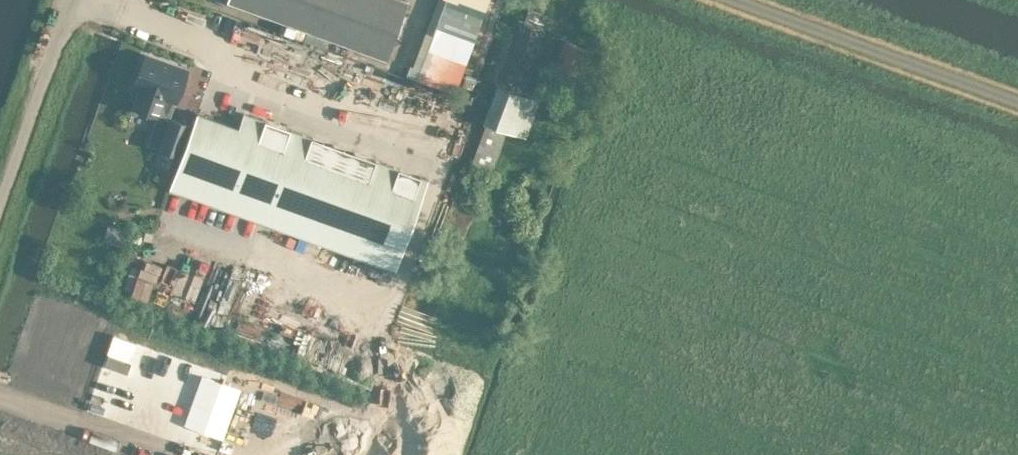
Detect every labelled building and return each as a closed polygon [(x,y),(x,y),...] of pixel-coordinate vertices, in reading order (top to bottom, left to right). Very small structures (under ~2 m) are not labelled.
[(386,56),(406,2),(402,0),(230,0),(386,56)] [(453,93),(482,10),(454,0),(432,0),(405,75),(453,93)] [(485,122),(506,129),(525,135),(538,98),(521,92),(541,37),(539,36),(543,25),(542,25),(546,14),(527,7),(523,18),(519,17),(482,121),(485,122)] [(550,79),(571,86),(574,76),(581,78),(591,48),(563,39),(550,79)] [(133,106),(158,115),(164,96),(175,100),(187,67),(145,52),(133,86),(139,88),(133,106)] [(168,187),(394,270),(428,178),(242,110),(237,125),(194,111),(168,187)] [(188,123),(169,116),(158,146),(177,153),(188,123)] [(469,164),(490,172),(506,129),(485,122),(469,164)] [(455,327),(454,343),(466,344),(466,327),(455,327)]
